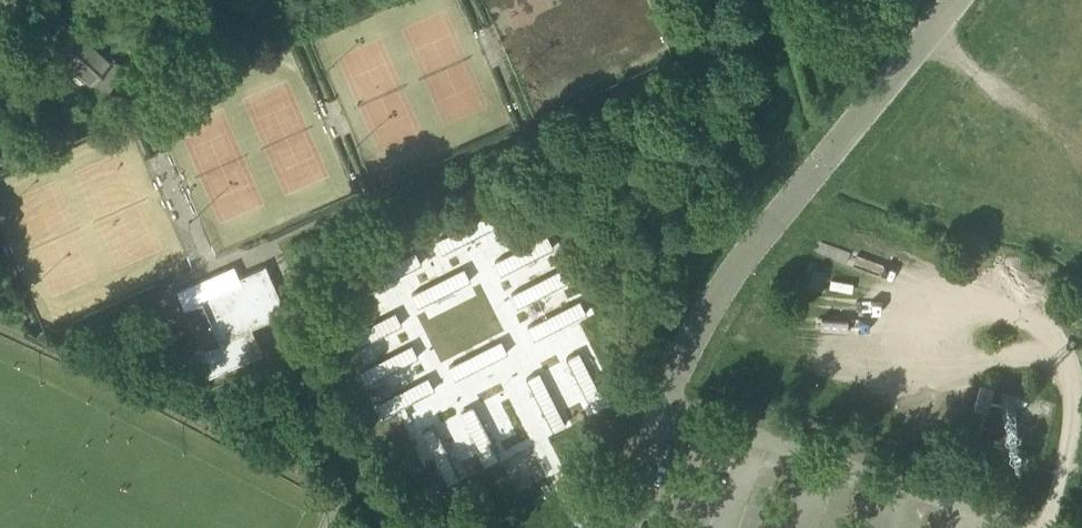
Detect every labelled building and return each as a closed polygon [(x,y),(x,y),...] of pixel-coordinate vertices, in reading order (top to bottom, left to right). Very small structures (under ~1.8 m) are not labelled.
[(99,75),(114,58),(54,3),(31,28),(48,43),(53,48),(46,55),(61,70),(70,62),(92,82),(99,75)] [(487,209),(434,237),(443,253),(495,224),(487,209)] [(542,238),(488,263),(499,283),(551,255),(542,238)] [(416,246),(360,275),(369,291),(425,261),(416,246)] [(464,261),(411,290),(419,306),(473,277),(464,261)] [(252,326),(286,311),(266,265),(239,276),(235,264),(177,290),(184,307),(202,348),(194,351),(205,377),(263,352),(252,326)] [(560,270),(504,299),(515,314),(568,288),(560,270)] [(577,303),(522,331),(532,345),(585,318),(577,303)] [(398,309),(342,338),(351,356),(408,327),(398,309)] [(505,339),(449,368),(458,383),(513,356),(505,339)] [(415,343),(357,372),(366,390),(425,360),(415,343)] [(433,374),(376,402),(386,420),(443,392),(433,374)] [(984,410),(987,411),(993,389),(980,386),(975,407),(978,408),(984,410)] [(482,392),(463,400),(491,457),(510,449),(482,392)] [(435,412),(417,420),(447,480),(465,471),(435,412)]
